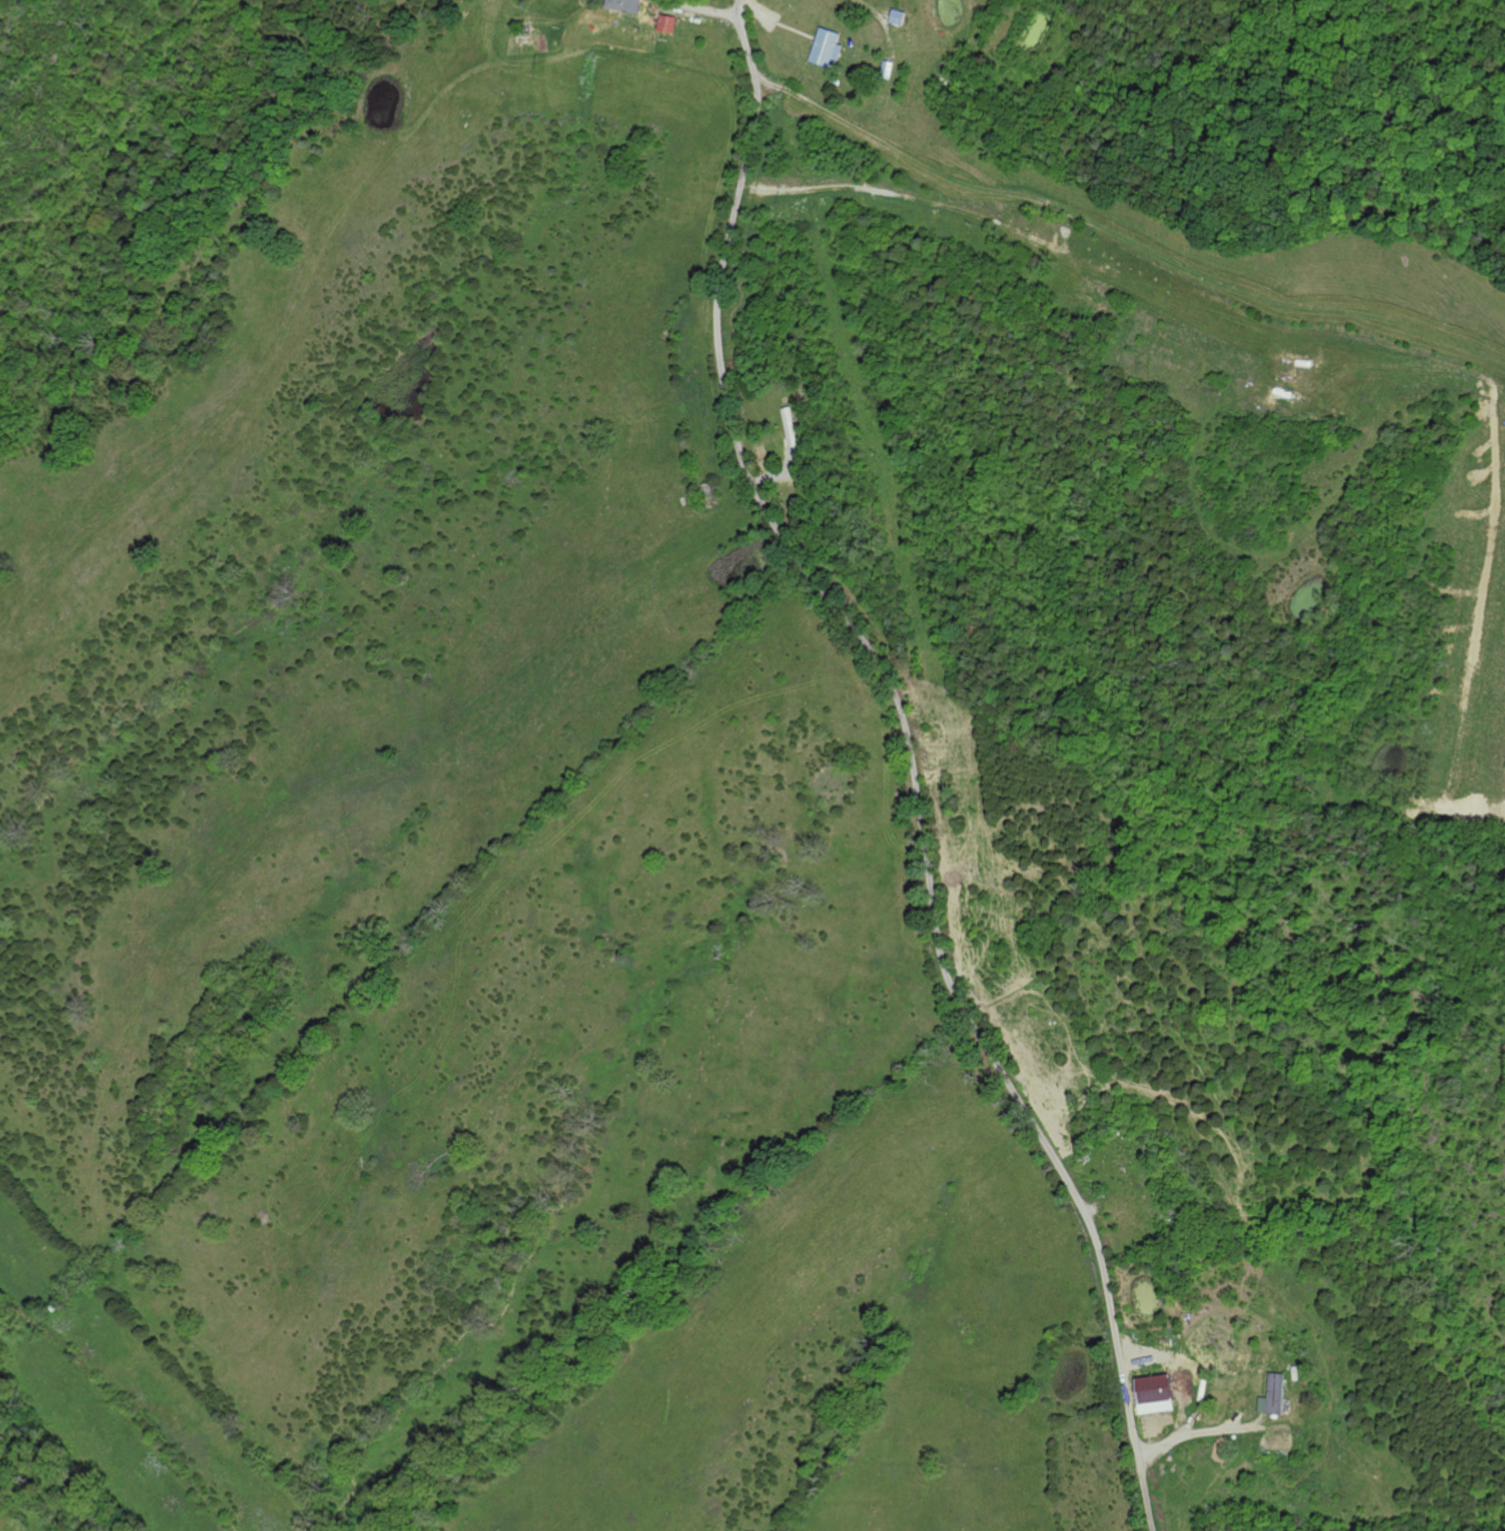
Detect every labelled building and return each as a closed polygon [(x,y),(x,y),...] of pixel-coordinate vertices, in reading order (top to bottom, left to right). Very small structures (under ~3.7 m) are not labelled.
[(676,19),(659,15),(655,32),(672,36),(676,19)] [(809,62),(830,69),(834,59),(838,61),(843,47),(835,44),(839,34),(821,28),(809,62)] [(1268,1406),(1260,1406),(1260,1414),(1285,1415),(1287,1374),(1269,1374),(1268,1406)] [(1135,1380),(1140,1416),(1177,1411),(1172,1375),(1135,1380)]
